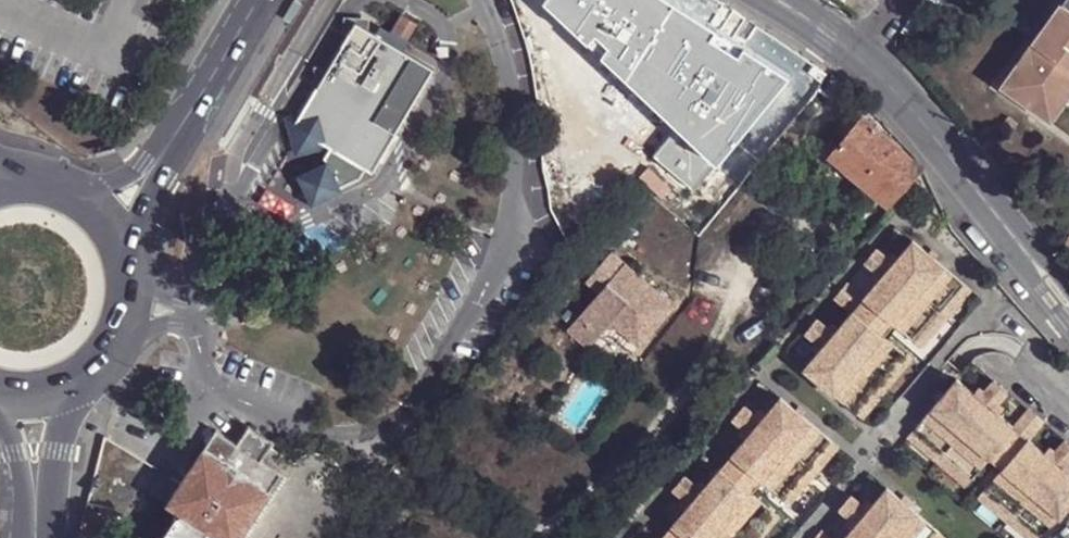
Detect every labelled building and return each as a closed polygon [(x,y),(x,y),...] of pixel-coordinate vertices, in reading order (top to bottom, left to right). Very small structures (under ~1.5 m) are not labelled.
[(659,0),(547,0),(543,8),(588,49),(596,40),(607,52),(601,60),(675,128),(654,160),(696,193),(717,168),(785,81),(742,52),(736,61),(710,42),(716,34),(659,0)] [(1063,0),(1060,0),(1033,38),(1048,49),(1045,54),(1051,58),(1040,74),(1034,70),(1031,74),(1015,63),(1002,81),(1050,116),(1068,90),(1068,4),(1063,0)] [(402,15),(392,32),(408,42),(414,34),(419,25),(402,15)] [(356,23),(368,31),(369,18),(343,16),(341,48),(356,23)] [(370,175),(432,69),(368,31),(356,23),(341,48),(330,67),(311,99),(304,111),(293,129),(326,149),(330,152),(327,157),(327,163),(299,175),(312,205),(342,192),(340,186),(359,178),(364,171),(370,175)] [(426,41),(414,34),(408,42),(408,43),(421,51),(426,41)] [(1048,49),(1033,38),(1015,63),(1031,74),(1034,70),(1040,74),(1051,58),(1045,54),(1048,49)] [(550,70),(568,120),(601,108),(582,58),(550,70)] [(314,66),(311,99),(330,67),(314,66)] [(294,157),(326,149),(293,129),(304,111),(284,116),(294,157)] [(1018,119),(1009,112),(1000,124),(1008,130),(1018,119)] [(830,155),(888,205),(921,166),(917,163),(862,116),(830,155)] [(962,280),(912,239),(899,255),(894,260),(881,276),(876,281),(865,295),(863,297),(894,323),(913,338),(962,280)] [(876,246),(864,261),(875,270),(875,271),(881,276),(894,260),(888,254),(887,255),(876,246)] [(888,254),(894,260),(899,255),(892,249),(888,254)] [(624,262),(610,250),(585,278),(599,290),(567,327),(588,345),(602,328),(618,327),(637,343),(672,303),(643,279),(633,290),(626,284),(623,287),(611,276),(624,262)] [(633,290),(643,279),(624,262),(611,276),(623,287),(626,284),(633,290)] [(881,276),(875,271),(869,276),(876,281),(881,276)] [(847,280),(833,298),(850,313),(853,309),(863,297),(865,295),(847,280)] [(863,297),(853,309),(884,336),(894,323),(863,297)] [(850,313),(840,325),(817,351),(804,368),(853,408),(902,351),(884,336),(853,309),(850,313)] [(817,351),(840,325),(834,319),(829,325),(818,316),(805,331),(816,340),(811,346),(817,351)] [(916,426),(974,475),(988,458),(1015,425),(1000,412),(994,408),(978,394),(972,390),(957,377),(916,426)] [(978,394),(994,408),(999,401),(1009,390),(993,377),(984,387),(978,394)] [(978,394),(984,387),(978,383),(972,390),(978,394)] [(781,396),(732,454),(762,480),(782,496),(831,437),(781,396)] [(999,401),(994,408),(1000,412),(1005,406),(999,401)] [(744,404),(734,416),(746,427),(757,415),(744,404)] [(1015,425),(1027,436),(1030,439),(1045,421),(1029,407),(1015,425)] [(234,443),(259,459),(266,449),(272,441),(247,424),(234,443)] [(1027,436),(1015,425),(988,458),(1001,469),(1027,436)] [(974,475),(916,426),(908,436),(966,485),(974,475)] [(221,537),(329,537),(358,503),(331,486),(333,479),(332,470),(327,463),(320,459),(311,458),(303,462),(298,470),(266,449),(259,459),(234,443),(213,429),(165,502),(177,510),(221,537)] [(1042,532),(1061,514),(1068,505),(1068,471),(1065,467),(1048,453),(1043,449),(1030,439),(1027,436),(1001,469),(987,486),(1042,532)] [(1065,467),(1068,462),(1068,441),(1063,436),(1054,447),(1048,453),(1065,467)] [(831,437),(782,496),(791,503),(840,445),(831,437)] [(1048,453),(1054,447),(1048,442),(1043,449),(1048,453)] [(762,480),(732,454),(722,466),(752,492),(762,480)] [(672,525),(688,537),(746,537),(771,508),(752,492),(722,466),(708,482),(704,487),(690,504),(685,510),(672,525)] [(690,504),(704,487),(697,482),(696,483),(686,474),(673,488),(684,498),(683,498),(690,504)] [(704,487),(708,482),(702,477),(697,482),(704,487)] [(987,486),(979,495),(1032,537),(1035,537),(1042,532),(987,486)] [(938,528),(888,487),(845,537),(929,537),(938,528)] [(853,518),(865,505),(852,495),(841,508),(853,518)] [(685,510),(690,504),(683,498),(679,504),(685,510)] [(83,508),(75,537),(106,537),(112,515),(83,508)] [(746,537),(762,537),(781,516),(771,508),(746,537)] [(177,510),(159,537),(221,537),(177,510)] [(664,537),(688,537),(672,525),(662,537),(664,537)] [(929,537),(945,537),(947,535),(938,528),(929,537)] [(134,530),(129,537),(149,537),(134,530)]
